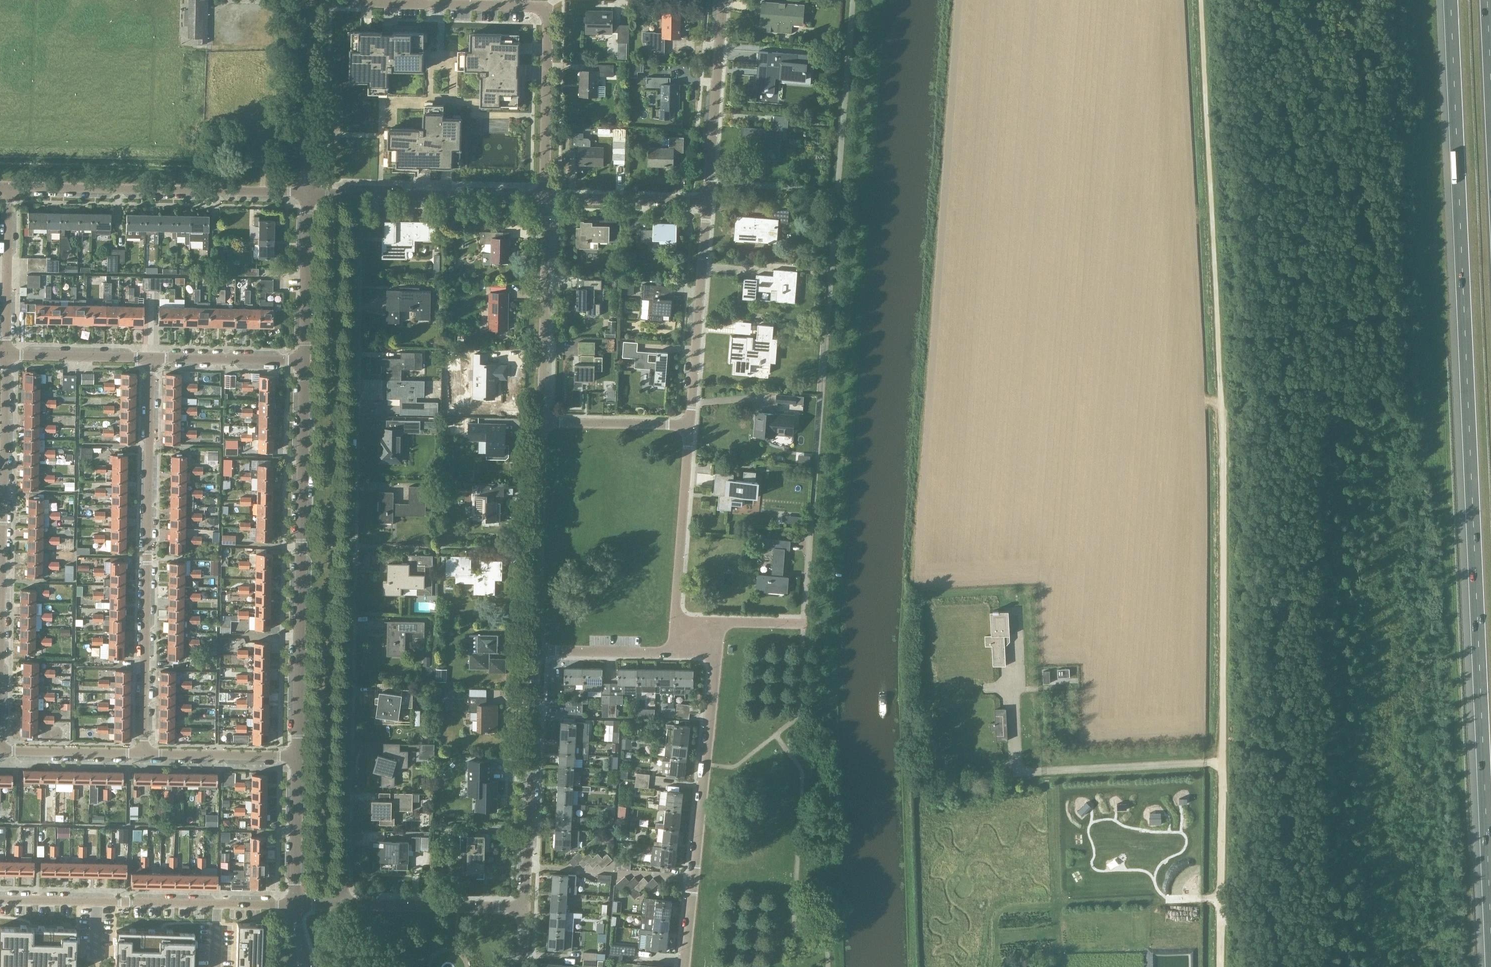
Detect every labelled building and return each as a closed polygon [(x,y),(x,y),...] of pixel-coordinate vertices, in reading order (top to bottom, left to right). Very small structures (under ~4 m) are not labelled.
[(208,0),(189,0),(189,9),(185,9),(184,25),(188,25),(188,37),(198,37),(198,42),(207,43),(208,0)] [(778,27),(791,28),(792,23),(801,24),(802,5),(804,5),(804,4),(798,4),(798,3),(795,3),(795,4),(762,1),(761,1),(764,2),(763,13),(766,13),(766,17),(762,17),(761,30),(759,30),(759,31),(767,31),(768,30),(770,30),(770,31),(778,32),(778,27)] [(628,42),(629,24),(618,24),(618,25),(612,25),(612,11),(586,11),(586,33),(612,33),(612,32),(618,32),(617,42),(628,42)] [(680,38),(681,12),(662,12),(661,32),(643,32),(643,41),(646,41),(646,47),(651,47),(651,54),(664,54),(664,37),(680,38)] [(383,32),(352,31),(351,80),(369,80),(368,93),(388,93),(388,70),(393,70),(393,69),(423,70),(424,33),(393,32),(393,33),(388,32),(383,32)] [(519,34),(471,33),(470,51),(458,51),(457,70),(480,71),(480,75),(481,75),(481,106),(518,107),(518,76),(518,65),(519,65),(519,34)] [(812,55),(803,54),(758,50),(758,52),(759,52),(758,62),(757,62),(757,69),(759,70),(759,75),(756,75),(756,76),(758,76),(757,86),(756,86),(755,91),(758,91),(758,89),(764,89),(764,90),(765,90),(765,89),(768,88),(773,88),(773,92),(774,92),(775,78),(781,78),(781,77),(784,78),(785,78),(789,78),(789,79),(790,79),(790,78),(795,79),(796,79),(795,83),(807,84),(808,71),(811,71),(812,55)] [(613,76),(613,64),(594,64),(594,70),(579,70),(579,96),(598,96),(598,75),(613,76)] [(642,71),(642,65),(630,65),(630,77),(636,77),(636,71),(642,71)] [(650,77),(646,77),(646,87),(650,87),(660,87),(660,109),(659,109),(658,119),(670,119),(670,109),(679,110),(680,84),(666,84),(666,77),(650,77)] [(444,105),(424,105),(424,128),(419,128),(419,129),(389,128),(388,165),(419,166),(419,165),(424,165),(429,166),(460,167),(461,118),(443,118),(444,105)] [(800,117),(774,115),(773,129),(743,126),(742,135),(747,135),(746,144),(751,145),(750,154),(759,155),(759,159),(763,159),(764,149),(769,150),(772,151),(772,149),(779,150),(779,156),(780,156),(782,126),(788,127),(789,116),(800,117)] [(222,147),(223,136),(213,136),(213,147),(222,147)] [(683,152),(683,137),(669,136),(669,148),(648,147),(648,166),(657,166),(657,165),(664,165),(667,165),(672,165),(672,167),(673,167),(673,151),(683,151),(683,152)] [(595,158),(596,167),(605,166),(605,158),(595,158)] [(771,218),(737,215),(735,240),(775,243),(777,219),(787,219),(788,206),(772,205),(771,218)] [(47,228),(47,213),(28,212),(28,228),(28,236),(33,236),(33,228),(46,228),(47,228)] [(60,213),(47,213),(47,228),(46,228),(46,241),(51,241),(51,231),(51,228),(59,228),(60,228),(60,213)] [(78,229),(79,213),(60,213),(60,228),(59,228),(59,252),(70,249),(67,236),(64,236),(65,228),(78,229)] [(92,213),(79,213),(78,229),(78,232),(78,242),(82,242),(82,233),(83,233),(83,229),(91,229),(92,213)] [(110,214),(103,214),(92,213),(91,229),(91,237),(96,237),(96,234),(110,234),(110,214)] [(145,238),(145,233),(145,214),(126,214),(126,229),(126,237),(145,238)] [(158,230),(158,215),(145,214),(145,233),(154,234),(153,243),(158,243),(158,234),(158,230)] [(176,230),(177,215),(158,215),(158,230),(158,234),(158,230),(171,230),(171,239),(176,239),(176,230)] [(189,231),(190,215),(177,215),(176,230),(184,230),(184,234),(185,234),(185,244),(189,244),(189,234),(189,231)] [(208,234),(208,216),(190,215),(189,231),(189,234),(189,241),(202,241),(202,249),(207,249),(208,234)] [(258,239),(273,240),(274,221),(259,220),(259,217),(254,217),(254,225),(258,225),(258,239)] [(413,245),(413,238),(428,238),(429,222),(413,221),(395,221),(385,221),(385,238),(385,242),(384,241),(384,257),(405,257),(405,245),(413,245)] [(587,225),(587,222),(587,221),(581,221),(581,231),(577,231),(577,255),(577,247),(587,247),(587,244),(588,244),(588,241),(609,241),(609,225),(587,225)] [(676,251),(676,223),(668,223),(668,222),(667,222),(667,223),(663,223),(663,222),(662,222),(662,223),(653,222),(653,230),(641,229),(641,242),(653,242),(653,239),(659,239),(659,243),(660,243),(660,242),(675,242),(675,251),(676,251)] [(508,262),(509,238),(503,238),(503,232),(486,232),(480,231),(479,243),(492,243),(492,252),(483,252),(483,264),(492,264),(492,261),(508,262)] [(273,240),(258,239),(250,239),(250,244),(258,244),(258,258),(273,258),(273,240)] [(118,263),(118,249),(111,249),(111,255),(107,255),(107,271),(117,271),(117,263),(118,263)] [(27,258),(27,264),(40,265),(40,271),(45,271),(46,258),(41,258),(27,258)] [(794,302),(796,271),(773,270),(773,276),(756,275),(755,279),(743,278),(742,299),(755,300),(756,290),(771,291),(771,289),(777,289),(777,301),(794,302)] [(600,289),(600,282),(600,281),(584,281),(584,288),(575,288),(575,306),(576,306),(575,310),(600,310),(600,303),(594,303),(595,289),(600,289)] [(671,286),(667,286),(642,284),(641,299),(649,300),(648,319),(644,319),(661,320),(662,314),(670,315),(672,299),(666,299),(667,293),(671,293),(671,286)] [(399,323),(400,310),(416,310),(416,319),(430,319),(431,290),(417,290),(417,287),(405,287),(405,290),(387,290),(386,323),(399,323)] [(508,293),(512,291),(511,290),(508,292),(505,292),(490,292),(489,321),(490,321),(490,329),(489,329),(486,331),(489,329),(490,329),(507,330),(507,319),(507,300),(505,299),(505,293),(508,293)] [(265,302),(265,292),(260,292),(259,309),(259,327),(272,327),(272,302),(265,302)] [(51,299),(51,293),(45,293),(45,299),(43,299),(43,304),(36,304),(36,303),(26,303),(26,311),(35,311),(34,323),(48,323),(48,305),(48,299),(51,300),(51,299)] [(67,299),(67,305),(60,305),(60,323),(73,323),(73,300),(76,300),(76,293),(70,293),(70,299),(67,299)] [(134,301),(134,295),(128,294),(128,301),(125,301),(125,306),(118,306),(118,324),(130,325),(131,301),(134,301)] [(225,296),(219,296),(216,296),(216,308),(209,308),(209,326),(221,326),(222,308),(222,303),(225,303),(225,296)] [(252,303),(250,303),(250,297),(244,297),(244,303),(247,303),(247,327),(259,327),(259,309),(252,309),(252,303)] [(60,323),(60,305),(53,305),(53,299),(51,299),(51,300),(48,299),(48,305),(48,323),(60,323)] [(86,305),(78,305),(78,300),(76,300),(73,300),(73,323),(93,324),(93,314),(85,314),(86,305)] [(105,324),(118,324),(118,306),(111,306),(111,301),(108,301),(106,301),(106,306),(105,324)] [(136,301),(134,301),(131,301),(130,325),(143,325),(144,307),(136,306),(136,301)] [(197,307),(196,326),(209,326),(209,308),(209,302),(199,302),(199,303),(197,302),(197,307)] [(227,303),(225,303),(222,303),(222,308),(221,326),(234,327),(235,308),(227,308),(227,303)] [(247,327),(247,303),(247,308),(235,308),(234,327),(247,327)] [(105,324),(106,306),(86,305),(85,314),(93,314),(93,324),(105,324)] [(171,325),(172,307),(159,307),(158,325),(171,325)] [(184,326),(184,307),(172,307),(171,325),(184,326)] [(196,326),(197,307),(184,307),(184,326),(196,326)] [(731,336),(729,361),(733,361),(732,373),(746,374),(747,362),(759,363),(760,359),(769,360),(772,326),(757,325),(756,338),(731,336)] [(595,341),(578,341),(578,355),(580,355),(580,364),(575,364),(574,380),(594,381),(595,341)] [(668,374),(669,356),(668,357),(667,357),(668,352),(656,351),(656,352),(636,351),(637,342),(623,341),(622,357),(634,358),(633,367),(649,368),(648,372),(648,375),(647,383),(656,384),(656,386),(664,387),(665,385),(666,373),(667,373),(667,374),(668,374)] [(422,352),(415,352),(401,352),(401,358),(382,358),(382,372),(388,372),(388,380),(401,380),(401,369),(422,369),(422,352)] [(495,375),(506,375),(507,365),(499,365),(499,364),(486,364),(487,354),(474,353),(473,397),(494,398),(495,375)] [(34,373),(34,371),(24,371),(24,389),(39,389),(39,382),(44,382),(45,374),(34,373)] [(93,373),(81,373),(81,384),(93,384),(93,373)] [(135,385),(136,373),(121,373),(113,373),(113,378),(121,378),(120,385),(135,385)] [(180,374),(165,374),(165,386),(180,386),(180,385),(180,380),(187,380),(187,374),(180,374)] [(224,374),(224,387),(235,387),(236,375),(224,374)] [(75,375),(62,375),(62,390),(75,390),(75,375)] [(253,388),(259,388),(274,388),(274,375),(259,375),(259,381),(253,381),(253,383),(248,383),(247,390),(253,390),(253,388)] [(417,403),(417,396),(424,396),(425,380),(401,380),(388,380),(387,395),(387,398),(408,398),(407,403),(417,403)] [(165,386),(165,397),(180,398),(180,391),(186,391),(191,391),(192,384),(187,384),(186,386),(180,385),(180,386),(165,386)] [(135,397),(135,385),(120,385),(120,397),(135,397)] [(273,401),(274,388),(259,388),(259,394),(259,401),(273,401)] [(39,402),(39,389),(24,389),(24,401),(39,402)] [(795,403),(796,396),(776,394),(776,402),(795,403)] [(135,408),(135,397),(120,397),(120,408),(135,408)] [(186,398),(180,398),(165,397),(165,409),(180,409),(180,408),(180,404),(186,404),(186,398)] [(50,407),(50,400),(45,400),(45,402),(39,402),(24,401),(24,414),(38,414),(39,409),(45,409),(45,406),(50,407)] [(406,400),(387,400),(387,408),(406,408),(406,400)] [(273,414),(273,401),(259,401),(258,413),(273,414)] [(165,409),(165,421),(180,421),(180,414),(186,414),(191,414),(191,407),(186,407),(186,409),(180,408),(180,409),(165,409)] [(135,420),(135,408),(120,408),(120,420),(135,420)] [(792,433),(794,415),(757,412),(755,435),(765,436),(765,437),(768,437),(768,436),(773,437),(774,432),(792,433)] [(273,426),(273,414),(258,413),(252,413),(252,415),(252,426),(254,426),(258,426),(273,426)] [(38,427),(38,414),(24,414),(23,427),(38,427)] [(134,431),(135,420),(120,420),(119,431),(134,431)] [(402,455),(402,430),(420,430),(420,429),(418,429),(418,421),(420,421),(398,420),(398,429),(383,429),(383,443),(381,443),(380,461),(392,461),(392,456),(393,456),(393,454),(402,455)] [(187,426),(187,421),(180,421),(165,421),(164,432),(179,432),(180,426),(187,426)] [(505,444),(505,430),(491,430),(491,423),(468,423),(468,440),(478,440),(478,453),(486,453),(486,458),(506,458),(508,456),(509,444),(505,444)] [(273,426),(258,426),(254,426),(254,432),(252,432),(252,433),(247,433),(247,440),(252,440),(252,438),(258,438),(273,439),(273,426)] [(38,439),(38,427),(23,427),(23,439),(38,439)] [(134,443),(134,431),(119,431),(119,443),(134,443)] [(179,444),(179,432),(164,432),(164,444),(179,444)] [(272,451),(273,439),(258,438),(258,451),(272,451)] [(38,452),(38,439),(23,439),(23,451),(38,452)] [(80,459),(91,459),(92,448),(80,448),(80,459)] [(23,451),(23,464),(38,464),(38,459),(44,459),(44,456),(49,457),(49,450),(44,450),(44,452),(38,452),(23,451)] [(218,461),(218,451),(207,451),(207,460),(218,461)] [(112,455),(109,455),(109,463),(112,463),(112,470),(127,470),(127,454),(122,454),(122,452),(117,452),(117,454),(112,454),(112,455)] [(171,471),(186,472),(186,456),(181,456),(181,453),(176,453),(176,456),(171,456),(171,471)] [(272,464),(267,464),(267,462),(262,462),(262,460),(257,460),(257,469),(251,469),(250,472),(246,472),(246,479),(251,479),(251,477),(257,477),(272,477),(272,464)] [(37,477),(38,464),(23,464),(22,477),(37,477)] [(126,482),(127,470),(112,470),(111,481),(126,482)] [(185,483),(186,472),(171,471),(170,483),(185,483)] [(733,474),(715,472),(713,494),(722,495),(722,499),(718,499),(717,509),(731,510),(731,505),(742,505),(742,496),(751,497),(753,477),(755,477),(756,472),(744,471),(743,480),(733,479),(733,474)] [(37,489),(37,477),(22,477),(22,489),(37,489)] [(272,490),(272,477),(257,477),(257,489),(272,490)] [(126,493),(126,482),(111,481),(111,493),(126,493)] [(185,494),(185,483),(170,483),(170,494),(185,494)] [(504,495),(504,486),(480,485),(480,494),(476,494),(476,516),(486,516),(486,520),(497,520),(497,501),(491,501),(491,495),(504,495)] [(426,496),(426,486),(409,486),(409,493),(410,493),(409,504),(400,503),(397,503),(393,503),(394,491),(380,491),(380,513),(380,524),(381,522),(392,522),(392,524),(392,514),(425,515),(425,496),(426,496)] [(272,502),(272,490),(257,489),(257,502),(272,502)] [(126,505),(126,493),(111,493),(111,504),(126,505)] [(185,494),(170,494),(170,506),(192,506),(192,497),(191,497),(191,495),(185,495),(185,494)] [(28,513),(43,514),(43,498),(38,498),(38,495),(33,495),(33,498),(28,498),(28,513)] [(271,515),(272,502),(257,502),(256,514),(271,515)] [(126,516),(126,505),(111,504),(111,516),(126,516)] [(170,506),(170,517),(185,518),(185,512),(192,512),(192,506),(170,506)] [(42,526),(43,514),(28,513),(27,526),(42,526)] [(271,527),(271,515),(256,514),(256,527),(271,527)] [(126,528),(126,516),(111,516),(110,527),(126,528)] [(191,518),(185,518),(170,517),(170,529),(185,529),(185,523),(191,524),(191,520),(191,518)] [(42,539),(42,526),(27,526),(27,538),(42,539)] [(125,540),(126,528),(110,527),(110,539),(125,540)] [(271,540),(271,527),(256,527),(256,540),(271,540)] [(185,529),(170,529),(169,541),(184,541),(185,529)] [(235,535),(222,535),(222,543),(234,544),(235,535)] [(42,551),(42,539),(27,538),(27,551),(42,551)] [(790,549),(790,540),(765,538),(764,547),(773,548),(772,569),(773,569),(773,575),(757,574),(756,588),(764,589),(763,590),(787,592),(788,576),(782,576),(782,570),(783,570),(785,549),(790,549)] [(125,551),(125,540),(110,539),(110,551),(125,551)] [(184,553),(184,541),(169,541),(169,552),(184,553)] [(42,564),(42,551),(27,551),(27,563),(42,564)] [(255,566),(270,566),(271,553),(256,553),(255,566)] [(402,555),(384,555),(383,571),(387,571),(387,581),(383,581),(383,594),(402,594),(402,587),(424,587),(424,595),(432,595),(432,583),(425,583),(425,566),(430,566),(430,570),(432,570),(433,556),(408,555),(408,563),(402,563),(402,555)] [(502,579),(502,561),(481,560),(481,572),(471,572),(471,556),(446,556),(446,572),(456,572),(455,582),(474,582),(474,593),(494,593),(495,579),(502,579)] [(110,573),(124,573),(125,561),(110,561),(110,573)] [(184,575),(184,569),(184,563),(169,562),(169,574),(184,575)] [(41,576),(42,564),(27,563),(27,576),(41,576)] [(270,579),(270,566),(255,566),(255,578),(270,579)] [(110,584),(124,585),(124,573),(110,573),(110,580),(104,580),(104,585),(110,585),(110,584)] [(184,586),(184,575),(169,574),(169,586),(184,586)] [(270,591),(270,579),(255,578),(255,579),(255,591),(270,591)] [(124,596),(124,585),(110,584),(110,585),(110,596),(124,596)] [(183,598),(184,586),(169,586),(168,597),(183,598)] [(20,602),(35,603),(35,590),(20,589),(20,602)] [(270,604),(270,591),(255,591),(255,604),(270,604)] [(124,608),(124,596),(110,596),(110,603),(105,603),(103,604),(103,608),(110,608),(124,608)] [(183,598),(168,597),(168,609),(183,609),(183,610),(189,610),(189,605),(183,605),(183,598)] [(35,615),(35,603),(20,602),(20,615),(35,615)] [(269,617),(270,604),(255,604),(254,616),(269,617)] [(124,608),(110,608),(109,619),(124,620),(124,608)] [(183,610),(183,609),(168,609),(168,621),(183,621),(183,610)] [(243,618),(243,611),(238,610),(238,614),(231,615),(220,615),(219,633),(230,633),(230,621),(238,621),(238,617),(243,618)] [(1008,611),(1004,611),(998,612),(998,610),(992,610),(992,612),(990,612),(991,635),(984,636),(985,646),(991,646),(993,666),(998,666),(1005,665),(1004,644),(1009,638),(1008,611)] [(35,628),(35,615),(20,615),(20,627),(35,628)] [(269,629),(269,617),(254,616),(254,629),(269,629)] [(124,631),(124,620),(109,619),(109,625),(102,625),(102,631),(109,631),(124,631)] [(386,656),(405,656),(405,631),(414,631),(414,635),(424,636),(425,621),(387,620),(387,649),(386,649),(386,656)] [(183,633),(183,621),(168,621),(168,632),(183,633)] [(35,640),(35,628),(20,627),(19,640),(35,640)] [(124,643),(124,631),(109,631),(109,642),(124,643)] [(183,639),(183,633),(168,632),(167,644),(182,644),(189,644),(189,646),(194,646),(194,639),(183,639)] [(505,672),(505,658),(489,657),(489,652),(497,652),(497,634),(469,634),(469,668),(488,668),(488,672),(505,672)] [(34,653),(35,640),(19,640),(19,652),(34,653)] [(123,658),(124,643),(109,642),(109,658),(113,658),(113,660),(118,660),(118,658),(123,658)] [(254,655),(269,655),(269,642),(254,642),(254,655)] [(182,659),(182,644),(167,644),(167,659),(172,659),(172,662),(177,662),(177,659),(182,659)] [(269,667),(269,655),(254,655),(253,667),(269,667)] [(43,669),(38,669),(38,662),(23,662),(23,674),(38,674),(44,674),(44,676),(49,676),(49,669),(43,669)] [(268,680),(269,667),(253,667),(253,672),(247,672),(247,675),(242,675),(242,681),(247,682),(247,679),(253,680),(268,680)] [(583,683),(583,667),(564,667),(564,683),(564,691),(569,691),(571,691),(572,690),(573,689),(574,688),(575,686),(575,685),(575,683),(583,683)] [(583,700),(587,700),(588,690),(602,691),(602,668),(583,667),(583,683),(583,700)] [(637,690),(637,668),(618,668),(618,684),(618,695),(610,694),(609,704),(609,716),(616,717),(616,704),(623,704),(623,699),(623,690),(637,690)] [(656,669),(637,668),(637,690),(636,692),(641,692),(641,691),(655,691),(655,684),(656,669)] [(1069,668),(1057,669),(1057,677),(1069,677),(1069,668)] [(674,684),(675,669),(656,669),(655,684),(655,691),(655,692),(660,692),(660,684),(674,685),(674,684)] [(693,669),(675,669),(674,684),(674,685),(674,696),(674,694),(684,694),(684,695),(685,695),(685,685),(692,685),(692,689),(693,689),(693,685),(693,669)] [(129,682),(130,670),(115,670),(114,681),(129,682)] [(175,683),(175,671),(160,671),(160,682),(175,683)] [(23,674),(23,685),(38,686),(44,686),(44,680),(38,681),(38,674),(23,674)] [(268,692),(268,680),(253,680),(253,692),(268,692)] [(129,693),(129,682),(114,681),(108,681),(108,686),(114,686),(114,693),(129,693)] [(175,688),(175,683),(160,682),(159,694),(175,694),(175,688)] [(23,685),(22,697),(37,697),(43,697),(43,699),(49,700),(49,692),(44,692),(44,691),(38,691),(38,686),(23,685)] [(412,726),(413,690),(372,689),(383,689),(383,692),(380,692),(379,697),(378,697),(377,702),(376,702),(375,718),(381,718),(381,723),(390,723),(390,718),(395,718),(399,719),(400,707),(412,707),(411,726),(412,726)] [(227,692),(218,692),(218,701),(227,701),(227,692)] [(268,705),(268,692),(253,692),(253,698),(247,698),(246,700),(247,700),(247,705),(253,705),(268,705)] [(129,705),(129,693),(114,693),(114,705),(129,705)] [(174,699),(175,694),(159,694),(159,706),(174,706),(174,699)] [(603,694),(601,694),(601,703),(609,704),(610,694),(603,694)] [(496,730),(496,704),(486,704),(486,695),(469,695),(469,711),(477,711),(477,730),(496,730)] [(37,709),(37,697),(22,697),(22,708),(37,709)] [(583,700),(564,699),(564,706),(577,707),(577,714),(582,714),(583,700)] [(689,711),(690,705),(690,704),(677,703),(676,710),(689,711)] [(129,716),(129,705),(114,705),(114,716),(129,716)] [(253,713),(252,717),(268,718),(268,705),(253,705),(253,713)] [(159,706),(159,717),(174,718),(174,706),(159,706)] [(37,720),(37,709),(22,708),(22,720),(37,720)] [(995,740),(1007,740),(1005,708),(1000,708),(994,709),(994,722),(989,722),(989,730),(995,730),(995,740)] [(689,718),(689,711),(676,710),(675,717),(689,718)] [(129,728),(129,716),(114,716),(108,716),(107,721),(114,722),(114,726),(114,728),(129,728)] [(174,723),(174,718),(159,717),(159,729),(174,729),(174,727),(174,723)] [(267,730),(268,718),(252,717),(252,718),(252,730),(267,730)] [(37,736),(37,720),(22,720),(22,735),(26,736),(26,738),(32,738),(32,736),(37,736)] [(639,721),(628,720),(627,727),(638,728),(639,721)] [(581,733),(582,727),(584,727),(584,722),(561,721),(560,740),(575,741),(580,741),(581,733)] [(672,743),(688,745),(690,726),(666,724),(666,729),(669,729),(667,743),(668,743),(672,743)] [(114,726),(108,726),(107,733),(114,733),(113,740),(128,740),(129,728),(114,728),(114,726)] [(158,741),(174,741),(174,734),(180,734),(180,729),(180,727),(174,727),(174,729),(159,729),(158,741)] [(267,743),(267,730),(252,730),(252,742),(267,743)] [(622,748),(631,749),(632,739),(622,739),(622,748)] [(575,741),(560,740),(559,753),(575,753),(578,754),(588,754),(588,741),(580,741),(575,741)] [(668,743),(667,743),(659,742),(659,746),(665,747),(664,755),(686,757),(688,745),(672,743),(668,743)] [(432,745),(420,745),(420,755),(432,755),(432,745)] [(392,776),(395,767),(408,767),(407,751),(394,751),(394,757),(388,757),(378,754),(377,756),(374,756),(374,765),(373,771),(380,773),(380,787),(394,787),(394,777),(392,776)] [(588,754),(578,754),(575,753),(559,753),(559,765),(574,766),(575,758),(587,759),(588,754)] [(684,776),(686,757),(664,755),(663,755),(662,760),(671,761),(669,775),(684,776)] [(490,761),(469,760),(468,795),(477,795),(477,803),(475,803),(475,811),(483,811),(483,809),(496,810),(496,800),(497,800),(497,791),(497,781),(490,781),(490,761)] [(582,766),(574,766),(559,765),(557,784),(573,785),(574,771),(582,771),(582,766)] [(40,781),(40,770),(23,770),(23,781),(39,781),(40,781)] [(56,782),(56,771),(40,770),(40,781),(39,781),(39,787),(37,787),(37,793),(44,793),(44,787),(45,787),(45,781),(56,782)] [(73,782),(73,771),(56,771),(56,782),(72,782),(73,782)] [(73,771),(73,782),(77,782),(89,782),(89,771),(73,771)] [(105,783),(106,772),(89,771),(89,782),(89,803),(97,803),(97,786),(95,786),(95,782),(105,783)] [(110,789),(110,783),(122,783),(122,772),(106,772),(105,783),(105,789),(103,789),(103,794),(110,794),(110,789)] [(150,783),(150,772),(133,772),(133,783),(150,783)] [(167,783),(167,773),(150,772),(150,783),(166,783),(167,783)] [(235,786),(235,782),(234,782),(235,773),(224,772),(223,786),(235,786)] [(183,784),(183,773),(167,773),(167,783),(166,783),(166,790),(164,790),(164,795),(171,795),(171,790),(171,784),(183,784)] [(200,784),(200,773),(183,773),(183,784),(199,784),(200,784)] [(204,790),(204,784),(216,784),(217,773),(200,773),(200,784),(199,784),(199,790),(197,790),(197,796),(204,796),(204,790)] [(649,781),(649,774),(636,773),(635,780),(649,781)] [(12,774),(0,774),(0,785),(12,785),(12,774)] [(251,787),(266,787),(266,775),(251,774),(251,781),(245,781),(244,782),(245,782),(245,788),(251,788),(251,787)] [(590,786),(573,785),(557,784),(556,803),(572,804),(573,790),(590,791),(590,786)] [(266,800),(266,787),(251,787),(251,788),(251,799),(266,800)] [(665,809),(681,811),(682,792),(667,790),(666,805),(658,804),(657,809),(665,809)] [(412,810),(412,801),(419,801),(419,794),(413,794),(413,793),(395,793),(394,801),(372,800),(372,808),(369,812),(372,813),(372,818),(380,818),(380,824),(394,825),(394,810),(412,810)] [(266,812),(266,800),(251,799),(251,812),(266,812)] [(1077,811),(1082,815),(1091,806),(1086,801),(1077,811)] [(556,803),(556,815),(571,816),(572,808),(576,808),(585,809),(585,804),(576,804),(572,804),(556,803)] [(628,807),(619,806),(618,816),(628,817),(628,807)] [(679,829),(681,811),(665,809),(664,823),(656,822),(655,827),(663,828),(679,829)] [(265,825),(266,812),(251,812),(250,825),(265,825)] [(217,825),(217,815),(205,815),(205,825),(217,825)] [(571,816),(556,815),(555,828),(571,829),(571,821),(575,822),(575,821),(584,821),(584,817),(575,816),(575,817),(571,817),(571,816)] [(579,829),(571,829),(555,828),(554,847),(578,848),(579,829)] [(677,848),(679,829),(663,828),(662,841),(654,841),(653,846),(661,846),(677,848)] [(130,831),(130,843),(139,843),(139,831),(130,831)] [(484,871),(485,834),(460,834),(460,851),(467,851),(467,871),(484,871)] [(409,868),(407,868),(408,849),(419,849),(419,836),(411,836),(411,845),(408,845),(408,841),(384,841),(372,840),(372,848),(373,848),(373,860),(397,860),(397,868),(394,868),(394,869),(409,869),(409,868)] [(250,850),(265,850),(265,837),(250,837),(250,842),(244,842),(244,844),(239,844),(239,851),(244,851),(244,849),(250,850)] [(675,867),(677,848),(661,846),(660,860),(652,859),(651,864),(675,867)] [(265,862),(265,850),(250,850),(244,849),(244,851),(245,855),(245,861),(243,861),(243,862),(250,862),(265,862)] [(578,861),(583,856),(579,851),(569,860),(573,866),(578,861)] [(588,862),(593,857),(588,852),(583,856),(578,861),(583,866),(588,862)] [(597,862),(602,858),(598,853),(593,857),(588,862),(592,867),(597,863),(597,862)] [(602,868),(612,859),(607,853),(602,858),(597,862),(597,863),(602,868)] [(40,862),(40,874),(54,874),(55,862),(55,856),(50,856),(50,862),(40,862)] [(19,874),(19,861),(5,861),(4,873),(19,874)] [(33,874),(33,862),(19,861),(19,874),(33,874)] [(615,869),(628,870),(629,862),(616,861),(615,869)] [(69,862),(55,862),(54,874),(69,875),(69,862)] [(83,862),(78,862),(69,862),(69,875),(83,875),(83,862)] [(97,863),(83,862),(83,875),(97,875),(97,863)] [(147,867),(147,862),(141,862),(140,866),(138,866),(139,873),(131,872),(130,885),(145,885),(145,873),(145,867),(147,867)] [(264,875),(265,862),(250,862),(243,862),(243,869),(244,869),(243,874),(249,874),(264,875)] [(111,875),(111,863),(97,863),(97,875),(111,875)] [(126,876),(126,863),(111,863),(111,875),(126,876)] [(187,873),(188,873),(188,865),(181,865),(181,873),(173,873),(173,886),(187,886),(187,873)] [(163,873),(163,868),(160,868),(160,873),(159,873),(159,885),(173,886),(173,873),(163,873)] [(187,873),(187,886),(202,886),(202,874),(202,868),(198,868),(197,874),(188,873),(187,873)] [(238,876),(238,869),(233,869),(233,876),(231,876),(231,887),(264,888),(264,875),(249,874),(243,874),(243,876),(238,876)] [(159,885),(159,873),(145,873),(145,885),(159,885)] [(551,892),(567,893),(568,879),(576,879),(576,874),(553,873),(551,892)] [(597,881),(610,882),(611,874),(597,873),(597,881)] [(216,874),(202,874),(202,886),(216,886),(216,874)] [(624,885),(629,880),(625,875),(615,884),(620,890),(624,885)] [(639,881),(634,876),(629,880),(624,885),(629,890),(634,886),(639,881)] [(643,887),(648,882),(644,877),(639,881),(634,886),(638,891),(643,887)] [(648,891),(658,882),(653,877),(648,882),(643,887),(648,891)] [(575,893),(567,893),(551,892),(550,910),(565,911),(566,897),(575,898),(575,893)] [(671,900),(648,897),(646,916),(669,918),(671,900)] [(582,912),(565,911),(550,910),(549,929),(573,930),(573,916),(581,917),(582,912)] [(646,916),(641,915),(640,928),(652,929),(668,931),(669,918),(646,916)] [(235,966),(255,966),(260,966),(261,924),(236,923),(236,945),(235,966)] [(75,953),(76,929),(0,926),(0,966),(74,966),(75,953)] [(666,950),(668,931),(652,929),(640,928),(639,928),(638,933),(644,933),(647,934),(645,948),(650,949),(651,948),(666,950)] [(571,949),(573,930),(549,929),(548,948),(571,949)] [(115,966),(192,966),(194,933),(116,930),(115,954),(115,966)] [(634,955),(635,946),(610,943),(609,952),(622,954),(634,955)] [(622,960),(622,954),(609,952),(608,959),(622,960)]
